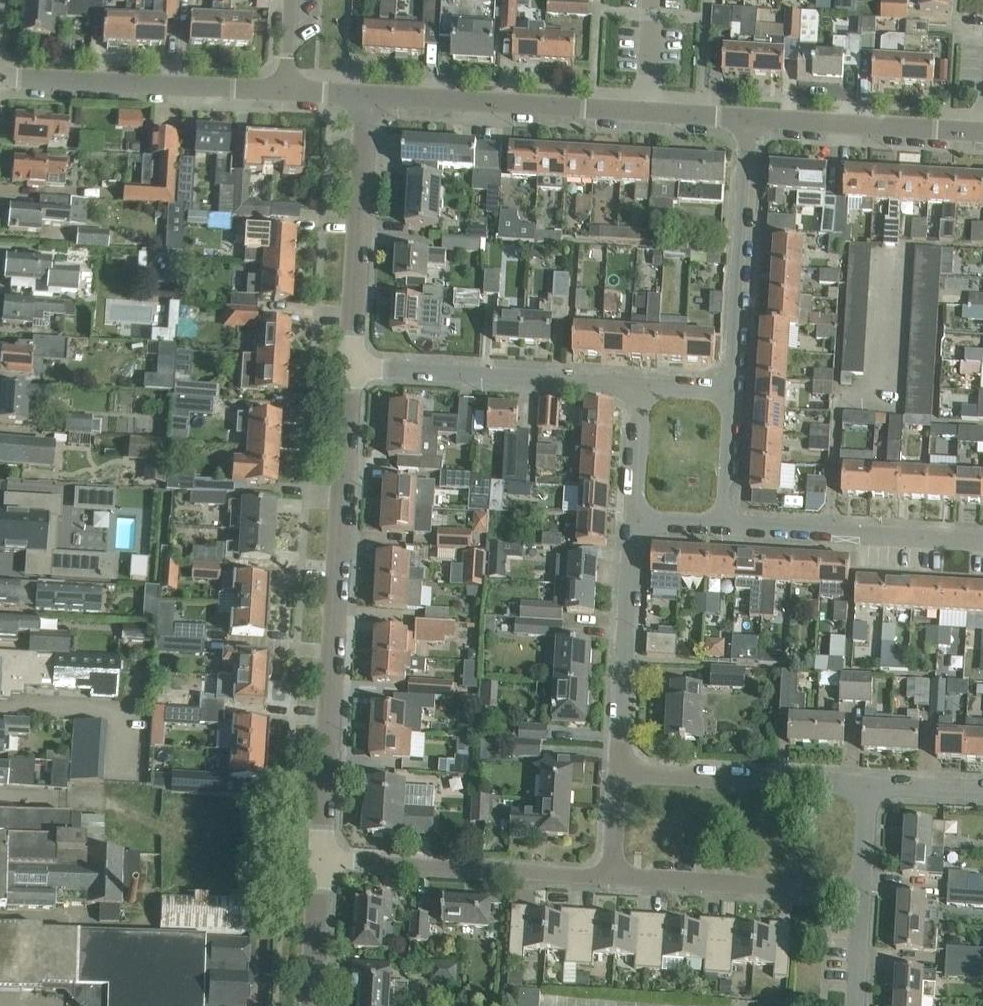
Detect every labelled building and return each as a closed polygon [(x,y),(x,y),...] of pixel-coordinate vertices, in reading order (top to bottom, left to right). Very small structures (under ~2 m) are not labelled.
[(94,0),(25,0),(23,33),(24,33),(24,38),(36,39),(37,34),(49,35),(51,15),(66,16),(67,0),(94,2),(94,0)] [(104,17),(105,0),(94,0),(94,2),(93,16),(104,17)] [(117,44),(134,45),(136,0),(127,0),(127,4),(126,4),(126,18),(104,17),(102,43),(107,44),(107,49),(117,49),(117,44)] [(134,45),(165,46),(166,20),(178,20),(179,0),(154,0),(154,10),(143,10),(143,0),(136,0),(134,45)] [(221,45),(223,0),(214,0),(213,17),(190,16),(189,43),(221,45)] [(221,45),(251,46),(253,19),(230,18),(231,0),(223,0),(221,45)] [(396,18),(397,0),(377,0),(375,26),(365,25),(364,51),(394,53),(396,18)] [(427,24),(441,25),(443,0),(427,0),(426,24),(427,24)] [(441,25),(441,39),(455,40),(454,56),(493,59),(494,41),(496,0),(443,0),(441,25)] [(515,35),(516,35),(518,0),(503,0),(500,34),(515,35)] [(548,14),(556,14),(588,16),(589,0),(548,0),(548,14)] [(816,10),(831,11),(832,0),(817,0),(816,10)] [(948,0),(904,0),(904,2),(880,1),(878,21),(904,22),(905,9),(919,10),(918,12),(947,13),(948,0)] [(836,1),(835,13),(851,13),(852,2),(836,1)] [(713,7),(711,28),(731,29),(733,29),(733,24),(742,25),(741,39),(739,39),(739,48),(724,47),(723,73),(753,75),(757,24),(758,9),(733,8),(713,7)] [(757,24),(753,75),(784,77),(785,57),(786,39),(800,39),(802,12),(785,11),(784,26),(757,24)] [(860,52),(862,17),(862,16),(856,15),(849,15),(847,40),(834,39),(833,52),(815,52),(816,42),(800,41),(800,51),(800,58),(799,78),(842,81),(843,67),(859,68),(860,52)] [(862,17),(860,52),(874,53),(875,32),(876,18),(862,17)] [(396,18),(394,53),(424,55),(426,35),(426,29),(417,29),(417,20),(412,19),(396,18)] [(905,38),(902,84),(933,86),(935,60),(920,59),(922,38),(928,38),(929,22),(906,21),(905,38)] [(516,35),(515,35),(514,40),(513,60),(544,62),(546,27),(542,27),(530,27),(529,35),(516,35)] [(546,27),(544,62),(574,64),(575,38),(561,37),(562,28),(546,27)] [(873,82),(902,84),(905,38),(887,37),(882,40),(881,57),(874,57),(874,62),(873,82)] [(49,136),(68,138),(69,119),(17,115),(15,143),(35,144),(48,145),(49,136)] [(218,215),(232,215),(233,174),(231,173),(232,155),(227,155),(228,131),(197,129),(195,152),(217,154),(215,186),(220,186),(218,215)] [(175,157),(175,153),(176,133),(153,131),(151,156),(158,156),(175,157)] [(235,174),(233,174),(232,215),(233,216),(259,217),(260,202),(248,202),(249,171),(262,172),(262,174),(272,175),(273,166),(274,136),(245,135),(244,155),(243,171),(235,170),(235,174)] [(304,138),(274,136),(273,166),(282,166),(282,173),(302,174),(304,138)] [(415,166),(414,175),(443,177),(443,168),(474,170),(473,191),(488,192),(501,193),(502,171),(501,171),(502,146),(404,140),(403,165),(415,166)] [(539,179),(540,148),(525,147),(525,143),(514,143),(513,146),(512,146),(511,166),(510,177),(539,179)] [(565,180),(566,180),(568,150),(540,148),(539,179),(538,189),(564,190),(565,180)] [(595,151),(568,150),(566,180),(593,181),(595,151)] [(593,181),(620,183),(622,153),(595,151),(593,181)] [(650,155),(622,153),(620,183),(635,184),(635,200),(648,201),(649,175),(650,155)] [(653,183),(651,218),(673,219),(674,201),(679,202),(703,203),(723,204),(726,160),(655,155),(653,175),(653,183)] [(158,156),(156,187),(157,187),(175,187),(177,158),(175,157),(158,156)] [(46,160),(47,158),(29,157),(29,160),(14,159),(12,183),(27,184),(27,187),(45,188),(46,175),(64,176),(65,161),(46,160)] [(185,204),(184,213),(200,214),(201,205),(192,204),(195,159),(180,158),(177,204),(185,204)] [(789,161),(787,165),(771,164),(769,204),(782,205),(783,191),(799,192),(800,166),(797,166),(795,162),(789,161)] [(874,200),(901,202),(903,172),(889,171),(890,166),(878,165),(878,171),(876,171),(874,200)] [(835,226),(837,205),(837,198),(825,197),(827,168),(800,166),(799,192),(813,193),(812,207),(824,208),(822,234),(831,234),(835,234),(835,226)] [(873,200),(874,200),(876,171),(847,169),(846,189),(845,198),(863,199),(862,212),(872,212),(873,200)] [(901,202),(928,204),(930,174),(903,172),(901,202)] [(954,241),(957,206),(959,176),(930,174),(928,204),(945,205),(944,221),(941,221),(940,240),(954,241)] [(406,224),(406,225),(426,226),(440,227),(440,226),(438,226),(440,202),(441,178),(443,178),(443,177),(414,175),(409,175),(409,176),(410,176),(407,224),(406,224)] [(959,176),(957,206),(982,207),(982,177),(959,176)] [(175,187),(157,187),(124,186),(123,201),(171,204),(174,204),(175,187)] [(500,211),(501,193),(488,192),(487,214),(499,215),(500,215),(500,211)] [(41,224),(68,226),(70,199),(40,197),(39,208),(10,206),(10,214),(6,216),(6,224),(9,227),(9,230),(40,232),(41,224)] [(592,197),(577,197),(576,216),(591,217),(592,197)] [(272,204),(271,216),(299,218),(300,206),(272,204)] [(835,226),(847,227),(848,206),(837,205),(835,226)] [(517,212),(500,211),(500,215),(499,215),(498,239),(534,241),(535,226),(522,225),(517,219),(517,212)] [(208,215),(207,230),(228,231),(229,216),(208,215)] [(796,217),(788,216),(768,215),(767,230),(795,232),(796,217)] [(899,246),(900,219),(884,218),(883,245),(899,246)] [(911,239),(916,239),(926,240),(927,221),(913,220),(911,239)] [(973,224),(972,242),(982,243),(982,224),(973,224)] [(842,243),(849,243),(851,243),(852,227),(847,227),(835,226),(835,234),(842,235),(842,243)] [(488,228),(470,227),(470,239),(488,240),(488,228)] [(617,240),(617,229),(601,227),(600,239),(617,240)] [(246,232),(244,261),(260,262),(292,264),(294,231),(282,230),(266,229),(250,228),(246,228),(246,232)] [(617,229),(617,240),(649,242),(649,231),(617,229)] [(108,248),(109,233),(79,231),(78,246),(108,248)] [(562,233),(536,231),(535,243),(561,245),(562,233)] [(829,257),(841,258),(842,243),(842,235),(835,234),(831,234),(829,257)] [(482,251),(482,241),(443,239),(443,249),(482,251)] [(773,267),(802,268),(804,241),(775,239),(773,267)] [(664,251),(664,258),(691,260),(692,244),(665,243),(664,251)] [(849,254),(870,256),(871,244),(851,243),(849,243),(849,254)] [(721,246),(709,245),(692,244),(691,260),(691,264),(708,264),(720,265),(721,246)] [(533,246),(532,258),(542,259),(543,246),(533,246)] [(421,252),(421,248),(411,247),(411,251),(398,251),(396,278),(426,280),(427,267),(446,268),(447,254),(421,252)] [(916,247),(916,260),(941,261),(942,255),(942,248),(916,247)] [(176,250),(169,250),(147,249),(147,253),(138,252),(137,273),(151,274),(151,281),(156,281),(156,284),(177,285),(176,250)] [(654,250),(653,266),(663,267),(664,251),(654,250)] [(869,266),(870,256),(849,254),(848,265),(869,266)] [(7,256),(7,260),(3,260),(3,269),(6,270),(5,280),(47,283),(46,290),(75,292),(78,293),(80,268),(50,266),(51,259),(7,256)] [(941,263),(941,261),(916,260),(915,271),(941,272),(941,263)] [(292,264),(260,262),(259,275),(263,275),(263,278),(249,277),(248,296),(231,295),(231,308),(257,309),(258,296),(262,296),(262,298),(274,298),(274,300),(278,301),(278,299),(290,299),(292,264)] [(941,272),(940,275),(952,276),(953,264),(941,263),(941,272)] [(869,277),(869,266),(848,265),(848,276),(869,277)] [(800,297),(802,268),(773,267),(771,295),(800,297)] [(819,283),(839,284),(840,271),(820,270),(819,283)] [(500,296),(501,272),(485,271),(484,295),(500,296)] [(940,283),(940,275),(941,272),(915,271),(914,282),(940,283)] [(568,297),(570,276),(555,275),(554,296),(568,297)] [(848,276),(847,287),(868,288),(869,277),(848,276)] [(914,282),(913,293),(939,294),(940,283),(914,282)] [(847,287),(846,297),(868,299),(868,288),(847,287)] [(443,334),(446,289),(427,289),(426,301),(408,301),(394,300),(393,331),(443,334)] [(455,291),(454,307),(459,307),(480,309),(481,293),(455,291)] [(576,310),(589,311),(590,292),(577,291),(576,310)] [(617,313),(617,294),(605,293),(604,312),(617,313)] [(938,306),(939,294),(913,293),(913,304),(938,306)] [(982,308),(982,295),(970,294),(969,307),(982,308)] [(661,315),(662,296),(649,295),(647,330),(630,329),(628,357),(658,359),(660,331),(661,315)] [(800,297),(771,295),(770,323),(790,324),(816,326),(836,327),(837,315),(817,314),(817,315),(811,315),(812,298),(800,297)] [(867,309),(868,299),(846,297),(846,308),(867,309)] [(4,298),(2,322),(22,323),(32,324),(32,327),(45,328),(48,325),(49,316),(74,317),(75,303),(33,300),(14,299),(4,298)] [(169,301),(167,330),(169,330),(169,342),(176,343),(179,301),(169,301)] [(496,341),(521,343),(523,316),(508,315),(509,302),(498,301),(497,315),(496,341)] [(523,316),(521,343),(550,344),(552,318),(551,318),(551,305),(540,304),(539,317),(523,316)] [(938,317),(938,306),(913,304),(912,315),(938,317)] [(257,309),(231,308),(225,307),(224,327),(256,329),(257,309)] [(969,307),(963,307),(962,319),(982,320),(982,308),(969,307)] [(846,308),(845,319),(866,320),(867,309),(846,308)] [(912,315),(911,327),(937,328),(938,317),(912,315)] [(845,319),(844,330),(866,331),(866,320),(845,319)] [(254,355),(287,357),(289,323),(269,322),(260,321),(260,332),(256,332),(254,355)] [(790,324),(770,323),(762,322),(760,350),(788,352),(804,353),(804,349),(792,348),(792,350),(789,350),(790,324)] [(573,354),(601,355),(603,327),(575,326),(573,354)] [(836,327),(816,326),(816,338),(836,340),(836,327)] [(630,329),(603,327),(601,355),(628,357),(630,329)] [(936,339),(937,328),(911,327),(910,338),(936,339)] [(865,342),(866,331),(844,330),(844,341),(865,342)] [(687,333),(660,331),(658,359),(686,361),(687,333)] [(716,334),(687,333),(686,361),(714,362),(716,334)] [(48,339),(33,338),(33,344),(18,343),(18,349),(1,348),(0,356),(0,373),(19,374),(42,376),(43,360),(47,361),(47,360),(68,361),(68,341),(48,340),(48,339)] [(910,338),(910,349),(936,350),(936,339),(910,338)] [(864,353),(865,342),(844,341),(843,351),(864,353)] [(909,360),(935,362),(936,350),(910,349),(909,360)] [(787,380),(788,352),(760,350),(758,378),(787,380)] [(965,350),(965,362),(982,364),(982,351),(965,350)] [(843,351),(842,362),(864,363),(864,353),(843,351)] [(179,352),(176,368),(192,368),(193,353),(179,352)] [(287,357),(254,355),(254,369),(258,369),(256,390),(285,392),(287,357)] [(934,373),(935,362),(909,360),(908,371),(934,373)] [(863,374),(864,363),(842,362),(842,373),(863,374)] [(965,362),(965,363),(961,363),(960,376),(981,377),(980,392),(982,392),(982,364),(965,362)] [(814,370),(813,382),(833,383),(834,371),(814,370)] [(908,371),(907,382),(934,384),(934,373),(908,371)] [(851,384),(852,375),(842,374),(841,383),(851,384)] [(785,408),(787,380),(758,378),(757,406),(785,408)] [(941,378),(941,389),(950,389),(950,379),(941,378)] [(832,395),(833,383),(813,382),(812,394),(832,395)] [(907,382),(907,394),(933,395),(934,384),(907,382)] [(174,397),(182,397),(216,400),(219,400),(220,386),(175,383),(174,397)] [(18,387),(0,386),(0,422),(29,424),(30,404),(46,405),(47,390),(18,387)] [(907,394),(906,405),(932,406),(933,395),(907,394)] [(174,397),(172,418),(189,420),(190,416),(213,417),(216,400),(182,397),(174,397)] [(390,430),(438,434),(457,435),(474,436),(475,420),(476,400),(460,399),(458,418),(433,416),(433,420),(423,420),(424,407),(392,405),(390,430)] [(558,430),(558,421),(559,401),(540,400),(539,429),(558,430)] [(586,403),(584,432),(613,433),(614,404),(586,403)] [(504,445),(515,445),(514,463),(527,464),(528,446),(528,431),(517,430),(518,407),(490,405),(489,431),(505,432),(504,445)] [(932,406),(906,405),(905,416),(922,417),(932,417),(932,406)] [(783,435),(785,408),(757,406),(755,434),(783,435)] [(980,421),(980,408),(962,407),(961,420),(980,421)] [(238,413),(237,432),(246,433),(245,447),(277,449),(279,415),(259,414),(238,413)] [(843,414),(843,424),(854,425),(854,413),(843,413),(843,414)] [(92,419),(92,417),(66,415),(65,433),(91,435),(101,435),(101,420),(92,419)] [(903,418),(903,425),(921,426),(922,417),(905,416),(903,418)] [(886,469),(871,468),(870,496),(899,498),(901,469),(900,469),(901,454),(901,452),(902,452),(902,436),(903,425),(903,418),(889,417),(886,469)] [(810,437),(830,438),(830,427),(810,425),(810,437)] [(940,435),(940,437),(959,438),(959,428),(959,427),(941,426),(940,435)] [(959,428),(959,438),(958,443),(982,445),(982,429),(959,428)] [(420,458),(419,470),(442,471),(443,459),(437,459),(438,434),(390,430),(389,456),(420,458)] [(584,432),(583,460),(611,462),(613,433),(584,432)] [(755,434),(753,463),(781,464),(783,435),(755,434)] [(474,436),(457,435),(457,444),(473,445),(474,436)] [(830,438),(810,437),(809,449),(829,451),(830,438)] [(129,439),(128,459),(165,462),(166,441),(129,439)] [(0,442),(0,464),(12,465),(53,469),(55,446),(0,442)] [(537,457),(557,458),(557,446),(538,445),(537,457)] [(275,484),(277,449),(245,447),(244,461),(239,460),(237,482),(247,482),(275,484)] [(556,469),(557,458),(537,457),(537,468),(556,469)] [(583,460),(581,487),(609,489),(611,462),(583,460)] [(145,483),(145,462),(125,461),(125,482),(145,483)] [(781,467),(781,464),(753,463),(751,491),(780,493),(780,490),(784,491),(786,467),(781,467)] [(842,494),(870,496),(871,468),(844,466),(842,494)] [(926,499),(928,471),(915,470),(901,469),(899,498),(926,499)] [(926,499),(954,501),(956,473),(928,471),(926,499)] [(446,472),(445,490),(469,491),(469,495),(490,497),(491,481),(470,473),(449,472),(446,472)] [(982,502),(982,490),(982,474),(956,473),(954,501),(982,502)] [(826,495),(827,478),(808,477),(808,482),(807,494),(806,494),(805,512),(818,513),(825,505),(826,495)] [(195,493),(224,494),(233,494),(234,481),(196,479),(195,493)] [(385,480),(384,506),(433,509),(434,486),(434,484),(425,483),(418,483),(418,482),(405,481),(385,480)] [(490,503),(490,510),(503,511),(509,512),(511,501),(512,498),(515,494),(524,494),(525,485),(511,484),(504,483),(492,482),(491,503),(490,503)] [(609,489),(581,487),(579,516),(608,518),(609,489)] [(75,488),(74,504),(113,507),(114,491),(75,488)] [(195,493),(194,505),(223,506),(224,494),(195,493)] [(26,552),(47,553),(49,517),(57,518),(61,518),(62,498),(4,495),(3,513),(0,513),(0,551),(26,552)] [(230,528),(272,530),(274,504),(227,501),(227,513),(230,513),(230,528)] [(431,534),(433,509),(384,506),(382,531),(431,534)] [(606,545),(608,518),(579,516),(578,544),(606,545)] [(270,559),(272,530),(230,528),(230,530),(241,531),(240,544),(225,543),(225,544),(219,543),(219,549),(193,547),(191,563),(223,565),(224,556),(270,559)] [(471,549),(474,549),(474,534),(471,534),(472,532),(439,531),(439,549),(471,550),(471,549)] [(542,546),(555,547),(562,547),(562,535),(543,534),(542,546)] [(506,578),(508,544),(490,543),(488,577),(506,578)] [(680,577),(682,549),(653,547),(652,575),(651,591),(679,592),(680,577)] [(709,550),(682,549),(680,577),(708,579),(709,550)] [(738,552),(709,550),(708,579),(736,580),(735,590),(736,590),(738,552)] [(51,577),(51,578),(109,581),(111,556),(55,552),(52,552),(51,577)] [(750,617),(762,618),(764,582),(766,554),(738,552),(736,590),(751,591),(750,617)] [(773,618),(776,583),(792,584),(794,555),(766,554),(764,582),(762,618),(773,618)] [(377,581),(422,584),(423,571),(411,570),(412,557),(379,555),(377,581)] [(794,555),(792,584),(820,585),(822,557),(794,555)] [(571,569),(570,585),(596,586),(597,559),(559,556),(558,568),(571,569)] [(850,559),(822,557),(820,585),(848,587),(850,559)] [(193,565),(192,579),(219,581),(220,567),(193,565)] [(237,605),(267,607),(269,577),(233,575),(222,575),(221,593),(237,594),(237,605)] [(469,578),(468,587),(485,589),(486,579),(469,578)] [(855,607),(883,609),(885,580),(857,579),(855,607)] [(885,580),(883,609),(911,610),(913,582),(885,580)] [(101,587),(0,581),(0,604),(18,605),(19,597),(37,598),(36,606),(100,611),(101,587)] [(421,609),(422,584),(377,581),(376,606),(396,608),(421,609)] [(941,584),(913,582),(911,610),(940,612),(941,584)] [(594,613),(596,586),(570,585),(557,584),(556,599),(556,605),(522,603),(521,620),(563,623),(563,611),(594,613)] [(969,585),(941,584),(940,612),(968,614),(969,585)] [(982,614),(982,586),(969,585),(968,614),(982,614)] [(485,589),(468,587),(467,597),(484,598),(485,589)] [(693,614),(706,614),(707,595),(694,594),(693,614)] [(720,596),(707,595),(706,614),(718,615),(720,596)] [(805,620),(818,621),(819,602),(806,601),(805,620)] [(847,604),(835,603),(834,623),(846,623),(847,604)] [(267,607),(237,605),(236,615),(230,614),(229,634),(266,636),(267,607)] [(427,609),(426,622),(450,624),(451,610),(427,609)] [(0,616),(0,640),(17,641),(18,633),(30,634),(29,652),(69,655),(70,635),(38,633),(39,618),(0,616)] [(450,624),(426,622),(416,621),(416,635),(409,635),(409,633),(396,632),(376,630),(375,656),(415,659),(416,642),(445,644),(446,639),(455,639),(456,624),(450,624)] [(562,624),(535,622),(515,621),(514,635),(562,638),(562,624)] [(122,640),(152,642),(153,624),(123,623),(122,640)] [(868,624),(854,623),(853,642),(866,643),(868,624)] [(177,640),(204,641),(205,627),(178,625),(177,640)] [(896,626),(883,625),(882,644),(891,644),(895,644),(896,626)] [(676,637),(675,637),(676,629),(659,628),(658,634),(654,633),(654,636),(648,635),(647,654),(675,656),(676,637)] [(937,647),(938,647),(938,628),(926,628),(925,647),(926,647),(926,654),(937,654),(937,647)] [(951,629),(938,628),(938,647),(950,648),(951,629)] [(833,630),(831,657),(843,658),(845,631),(833,630)] [(203,655),(204,641),(177,640),(171,640),(171,645),(182,645),(182,654),(203,655)] [(761,642),(733,641),(732,661),(760,662),(761,642)] [(558,682),(587,684),(583,683),(584,670),(588,670),(589,644),(561,642),(559,671),(550,670),(549,682),(558,682)] [(881,668),(881,669),(890,669),(908,670),(909,656),(894,656),(895,644),(891,644),(882,644),(882,656),(881,668)] [(790,653),(761,651),(761,662),(789,664),(790,653)] [(90,693),(90,697),(116,699),(117,674),(128,674),(128,661),(117,661),(117,658),(94,657),(0,652),(0,700),(10,701),(11,694),(24,695),(24,688),(90,693)] [(234,665),(233,678),(267,680),(269,654),(235,652),(235,654),(222,653),(222,664),(234,665)] [(415,659),(375,656),(373,681),(393,683),(406,684),(407,672),(425,673),(426,660),(415,659)] [(712,668),(711,687),(744,689),(745,670),(712,668)] [(789,742),(817,744),(818,718),(805,717),(805,695),(797,695),(798,672),(782,671),(779,716),(790,717),(789,742)] [(841,673),(841,675),(840,688),(839,702),(856,703),(857,674),(841,673)] [(857,674),(856,703),(872,703),(873,675),(857,674)] [(267,680),(233,678),(232,689),(220,688),(219,699),(232,700),(232,702),(266,704),(267,680)] [(968,702),(969,680),(952,679),(951,702),(968,702)] [(409,695),(412,696),(434,697),(453,698),(454,683),(410,680),(409,695)] [(915,700),(916,680),(908,680),(907,689),(907,699),(915,700)] [(916,680),(915,700),(914,706),(929,707),(930,681),(916,680)] [(945,704),(946,682),(932,681),(931,703),(945,704)] [(587,684),(558,682),(556,710),(547,710),(546,722),(564,723),(584,724),(587,684)] [(669,738),(700,739),(700,738),(699,738),(699,725),(701,725),(701,724),(699,724),(700,703),(699,703),(700,685),(674,684),(673,701),(670,702),(669,738)] [(197,709),(197,695),(170,693),(169,707),(197,709)] [(153,695),(152,707),(165,708),(166,696),(153,695)] [(434,697),(412,696),(411,709),(406,708),(406,707),(394,707),(374,706),(372,731),(420,734),(421,721),(417,721),(418,710),(433,711),(434,697)] [(833,719),(818,718),(817,744),(843,745),(845,706),(834,705),(833,719)] [(165,708),(152,707),(152,716),(155,716),(154,731),(162,731),(163,725),(199,727),(200,710),(165,708)] [(892,725),(892,717),(876,716),(876,711),(865,711),(865,724),(864,724),(863,750),(890,751),(892,725)] [(908,726),(892,725),(890,751),(918,753),(919,726),(918,726),(919,713),(908,713),(908,726)] [(937,758),(966,759),(967,719),(966,719),(965,732),(950,731),(951,719),(939,718),(938,738),(937,758)] [(967,719),(966,759),(982,760),(982,720),(967,719)] [(72,720),(70,754),(69,764),(70,764),(69,780),(103,783),(108,722),(72,720)] [(9,753),(10,737),(18,737),(28,738),(29,722),(3,721),(3,725),(0,725),(0,753),(9,753)] [(236,740),(235,750),(267,752),(268,723),(231,721),(230,740),(236,740)] [(519,739),(542,741),(546,741),(547,727),(520,726),(519,739)] [(459,728),(458,736),(476,737),(476,729),(459,728)] [(420,734),(372,731),(371,757),(410,759),(412,735),(420,735),(420,734)] [(476,737),(458,736),(458,751),(475,752),(476,737)] [(542,741),(519,739),(519,740),(514,740),(513,757),(541,759),(542,741)] [(267,752),(235,750),(235,761),(228,760),(227,779),(265,781),(267,752)] [(46,762),(52,762),(69,764),(70,754),(47,752),(46,762)] [(542,804),(570,805),(571,779),(584,779),(585,759),(565,758),(545,756),(542,804)] [(29,760),(9,759),(8,763),(0,762),(0,785),(33,788),(35,761),(29,760)] [(471,763),(448,761),(447,775),(471,776),(471,763)] [(69,764),(52,762),(50,789),(66,791),(69,764)] [(157,775),(156,788),(163,790),(172,791),(172,776),(157,775)] [(172,791),(171,796),(219,798),(220,777),(172,775),(172,776),(172,791)] [(405,785),(391,784),(371,783),(368,833),(401,835),(401,833),(433,835),(434,811),(435,789),(405,787),(405,785)] [(487,822),(488,807),(494,808),(493,802),(501,802),(501,798),(490,798),(490,797),(474,796),(473,821),(487,822)] [(570,805),(542,804),(538,803),(537,815),(512,813),(512,818),(511,838),(527,839),(527,832),(540,833),(540,834),(568,836),(570,805)] [(138,865),(148,865),(148,857),(139,856),(139,852),(125,852),(125,853),(122,853),(122,851),(101,851),(102,816),(0,813),(0,861),(124,865),(138,865)] [(906,821),(904,847),(932,849),(933,833),(945,834),(945,823),(906,821)] [(942,866),(943,850),(932,849),(904,847),(903,875),(923,876),(942,877),(942,866)] [(118,904),(120,904),(120,889),(123,889),(123,890),(138,891),(138,865),(124,865),(0,861),(0,908),(53,910),(53,902),(99,904),(99,921),(117,921),(118,904)] [(949,872),(948,889),(982,891),(982,878),(969,877),(969,874),(949,872)] [(982,891),(948,889),(947,905),(982,907),(982,891)] [(380,949),(382,919),(390,919),(391,893),(375,892),(375,902),(358,901),(356,932),(352,932),(351,944),(355,944),(355,948),(369,949),(369,957),(381,958),(382,949),(380,949)] [(249,936),(250,897),(161,894),(160,932),(249,936)] [(898,922),(938,925),(939,909),(938,909),(938,897),(919,896),(899,895),(898,922)] [(489,929),(490,922),(491,902),(444,899),(443,917),(429,916),(411,914),(409,940),(430,941),(431,925),(444,926),(444,930),(458,931),(459,926),(489,929)] [(522,949),(545,951),(547,915),(534,914),(534,907),(512,906),(509,960),(521,961),(522,949)] [(565,963),(579,964),(582,910),(561,909),(561,916),(547,915),(545,951),(565,952),(565,963)] [(593,953),(614,955),(617,920),(603,919),(604,912),(582,910),(579,964),(592,965),(593,953)] [(617,920),(614,955),(634,956),(634,968),(649,969),(652,915),(631,913),(630,921),(617,920)] [(673,916),(652,915),(649,969),(663,970),(663,958),(684,959),(686,924),(673,923),(673,916)] [(700,925),(686,924),(684,959),(704,960),(703,972),(706,972),(717,973),(718,973),(722,919),(700,918),(700,925)] [(743,921),(722,919),(718,973),(731,974),(732,962),(754,964),(756,929),(742,928),(743,921)] [(938,925),(898,922),(896,949),(916,950),(935,952),(936,940),(949,940),(950,927),(938,926),(938,925)] [(769,930),(756,929),(754,964),(773,965),(772,977),(788,978),(792,924),(770,923),(769,930)] [(249,940),(204,939),(204,937),(42,933),(42,928),(0,927),(0,990),(41,991),(41,985),(76,986),(76,999),(82,1005),(246,1005),(249,940)] [(947,949),(946,963),(982,965),(982,950),(947,949)] [(360,1005),(387,1005),(390,966),(374,965),(354,963),(353,982),(354,982),(354,979),(362,980),(360,1005)] [(946,963),(945,978),(982,980),(982,965),(946,963)] [(457,984),(458,968),(431,966),(430,982),(457,984)] [(895,996),(921,997),(923,982),(935,983),(936,972),(917,970),(897,969),(895,996)] [(509,972),(508,987),(515,987),(522,988),(523,973),(509,972)] [(706,972),(705,981),(717,982),(717,973),(706,972)] [(721,981),(720,993),(731,994),(732,982),(721,981)] [(518,1005),(539,1005),(540,994),(519,992),(518,1005)] [(895,996),(895,1005),(921,1005),(921,997),(895,996)]
